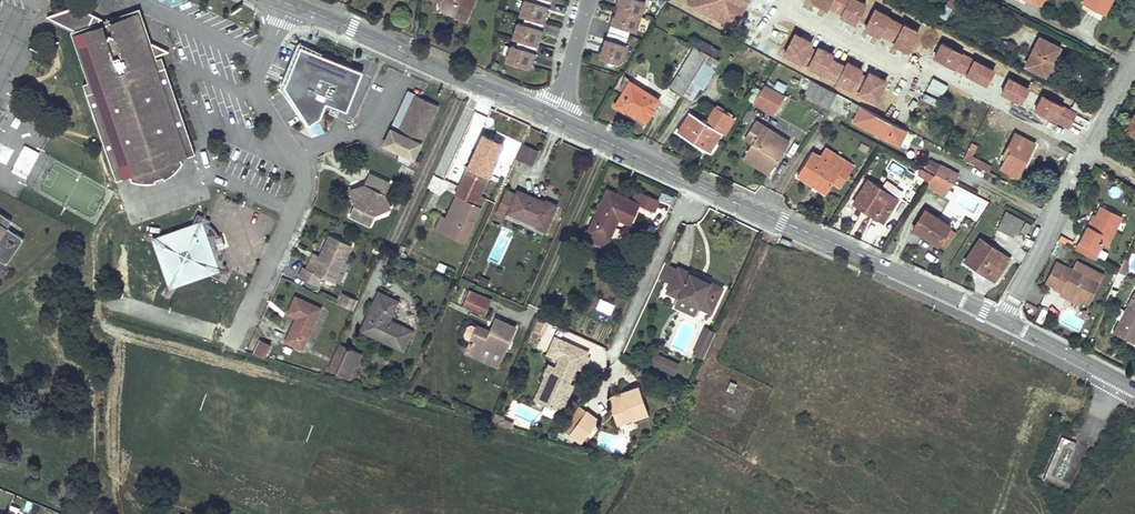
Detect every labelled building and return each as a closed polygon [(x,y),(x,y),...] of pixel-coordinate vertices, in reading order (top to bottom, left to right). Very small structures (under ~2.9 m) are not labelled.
[(441,2),(439,7),(465,19),(474,0),(442,0),(441,2)] [(546,16),(551,0),(529,0),(529,1),(526,0),(523,0),(518,15),(524,17),(542,22),(542,21),(544,15),(546,16)] [(566,9),(567,1),(554,0),(553,8),(566,9)] [(616,2),(618,3),(616,9),(639,16),(644,1),(640,0),(616,0),(616,2)] [(945,5),(959,12),(966,0),(948,0),(945,5)] [(1084,4),(1104,15),(1112,0),(1086,0),(1084,4)] [(139,8),(104,20),(101,26),(95,23),(97,17),(75,7),(45,17),(73,35),(86,69),(90,68),(94,80),(89,82),(92,91),(84,94),(112,172),(120,169),(119,166),(125,164),(130,176),(131,181),(139,182),(144,183),(149,183),(151,183),(156,182),(156,180),(163,177),(164,179),(167,177),(171,175),(175,171),(178,168),(181,162),(179,159),(175,146),(181,144),(182,147),(192,143),(165,66),(157,68),(153,59),(149,61),(148,58),(168,50),(149,41),(139,8)] [(607,31),(627,37),(630,30),(635,31),(639,16),(616,9),(614,15),(612,14),(607,31)] [(104,20),(97,17),(95,23),(101,26),(104,20)] [(516,22),(512,38),(517,39),(535,45),(537,38),(539,39),(544,22),(542,21),(542,22),(524,17),(522,24),(516,22)] [(627,37),(607,31),(599,57),(618,63),(621,54),(623,55),(626,45),(625,45),(627,37)] [(1040,37),(1025,64),(1045,75),(1059,47),(1040,37)] [(509,45),(505,61),(528,68),(530,61),(532,62),(537,45),(535,45),(517,39),(515,47),(509,45)] [(702,40),(698,48),(707,53),(711,45),(702,40)] [(362,67),(300,42),(284,83),(309,121),(321,113),(326,99),(347,107),(362,67)] [(687,43),(682,52),(689,57),(695,47),(687,43)] [(689,57),(670,89),(681,96),(683,94),(691,82),(708,54),(695,47),(689,57)] [(719,50),(712,47),(709,54),(716,57),(719,50)] [(708,54),(691,82),(699,87),(700,88),(718,59),(708,54)] [(153,59),(157,68),(165,66),(161,56),(153,59)] [(1004,104),(1024,115),(1031,100),(1038,87),(1019,77),(1004,104)] [(629,81),(614,106),(625,112),(626,110),(645,121),(658,100),(629,81)] [(81,85),(84,94),(92,91),(89,82),(81,85)] [(691,82),(683,94),(691,99),(699,87),(691,82)] [(818,83),(810,99),(829,108),(837,92),(818,83)] [(760,91),(753,103),(774,115),(785,94),(765,84),(760,91)] [(421,139),(439,101),(416,91),(409,87),(399,110),(406,113),(398,129),(391,125),(384,141),(400,148),(413,155),(421,139)] [(753,103),(760,91),(753,87),(746,98),(753,103)] [(859,104),(851,100),(849,104),(858,108),(860,105),(859,104)] [(1031,100),(1024,115),(1027,117),(1035,102),(1031,100)] [(714,106),(710,113),(717,117),(721,110),(714,106)] [(861,106),(854,121),(896,143),(899,137),(902,139),(907,129),(861,106)] [(398,129),(406,113),(399,110),(391,125),(398,129)] [(689,112),(677,132),(703,148),(707,141),(713,144),(721,133),(723,134),(733,117),(721,110),(717,117),(710,113),(705,122),(689,112)] [(1125,129),(1134,135),(1134,114),(1125,129)] [(751,144),(745,153),(771,170),(788,142),(755,121),(743,139),(751,144)] [(906,132),(902,144),(909,146),(912,133),(906,132)] [(466,170),(458,186),(479,195),(503,144),(482,134),(470,160),(466,170)] [(1014,134),(1005,153),(1008,155),(1006,160),(1001,169),(1017,177),(1033,145),(1014,134)] [(707,141),(703,148),(709,152),(713,144),(707,141)] [(175,146),(179,159),(195,153),(192,143),(182,147),(181,144),(175,146)] [(24,144),(11,171),(27,179),(40,151),(24,144)] [(522,144),(515,157),(530,164),(536,150),(522,144)] [(964,155),(963,158),(988,172),(990,167),(970,156),(975,146),(971,144),(968,150),(964,148),(960,153),(964,155)] [(413,155),(400,148),(396,156),(410,162),(413,155)] [(825,149),(819,157),(824,160),(829,152),(825,149)] [(824,160),(819,157),(812,153),(798,175),(809,182),(810,179),(827,190),(832,182),(840,170),(846,161),(829,152),(824,160)] [(771,170),(745,153),(742,158),(768,174),(771,170)] [(840,170),(832,182),(841,187),(854,167),(846,161),(840,170)] [(904,177),(908,168),(891,161),(887,170),(904,177)] [(112,172),(115,181),(130,176),(125,164),(119,166),(120,169),(112,172)] [(940,165),(935,173),(953,182),(958,175),(940,165)] [(358,184),(353,195),(356,202),(350,213),(369,221),(374,211),(381,208),(386,196),(383,191),(388,180),(370,171),(363,186),(358,184)] [(929,181),(933,174),(928,171),(924,177),(929,181)] [(929,181),(926,184),(944,197),(953,182),(935,173),(934,172),(933,174),(929,181)] [(443,197),(450,182),(434,175),(427,190),(443,197)] [(867,180),(853,203),(883,222),(897,200),(867,180)] [(353,195),(358,184),(350,187),(353,195)] [(438,230),(461,241),(481,197),(479,195),(458,186),(454,196),(458,197),(448,219),(444,217),(438,230)] [(540,201),(541,200),(517,190),(515,193),(506,190),(496,213),(505,216),(507,212),(545,227),(555,204),(546,200),(546,201),(545,203),(540,201)] [(587,229),(584,236),(605,246),(616,222),(614,221),(616,216),(618,217),(630,222),(638,203),(639,204),(654,210),(658,200),(641,192),(636,203),(607,190),(601,203),(599,202),(596,209),(598,210),(589,230),(587,229)] [(390,205),(386,196),(381,208),(390,205)] [(1121,216),(1099,206),(1094,215),(1089,226),(1086,224),(1074,248),(1096,259),(1103,245),(1106,246),(1114,229),(1121,216)] [(924,209),(912,227),(937,243),(939,241),(947,229),(948,228),(949,226),(924,209)] [(1015,238),(1017,233),(1024,221),(1005,211),(996,228),(1015,238)] [(6,263),(23,238),(6,226),(11,219),(0,212),(0,259),(6,263)] [(219,279),(224,266),(221,264),(222,259),(222,254),(220,248),(219,248),(215,239),(217,238),(215,232),(207,224),(209,220),(195,214),(190,226),(153,239),(170,285),(205,273),(219,279)] [(1091,214),(1086,224),(1089,226),(1094,215),(1091,214)] [(1025,222),(1020,233),(1026,235),(1031,225),(1025,222)] [(948,228),(947,229),(939,241),(946,246),(954,233),(948,228)] [(302,264),(297,274),(317,282),(321,274),(333,279),(350,242),(329,232),(312,269),(302,264)] [(1058,240),(1065,244),(1068,239),(1061,235),(1058,240)] [(219,248),(220,248),(223,246),(220,237),(217,238),(215,239),(219,248)] [(980,238),(966,260),(995,280),(1009,259),(980,238)] [(1029,244),(1021,239),(1018,245),(1026,249),(1029,244)] [(1129,261),(1123,258),(1117,271),(1125,275),(1129,268),(1128,264),(1129,261)] [(1051,287),(1059,292),(1060,289),(1080,299),(1088,302),(1103,273),(1075,259),(1071,268),(1056,261),(1045,283),(1050,286),(1051,287)] [(721,287),(678,268),(668,292),(710,311),(721,287)] [(1114,304),(1126,275),(1117,271),(1105,300),(1114,304)] [(1060,289),(1059,292),(1058,293),(1077,303),(1080,299),(1060,289)] [(491,300),(468,290),(462,306),(484,315),(491,300)] [(339,302),(353,308),(357,299),(343,292),(339,302)] [(390,311),(391,312),(396,300),(378,292),(360,330),(401,349),(410,331),(398,325),(396,329),(385,324),(390,311)] [(1113,332),(1133,343),(1134,340),(1134,293),(1133,292),(1113,332)] [(294,295),(287,312),(296,315),(285,340),(301,348),(320,306),(294,295)] [(388,321),(391,312),(390,311),(385,324),(396,329),(398,325),(388,321)] [(548,323),(537,318),(532,331),(542,336),(548,323)] [(515,327),(496,319),(490,331),(488,336),(484,335),(486,329),(478,326),(477,327),(471,324),(468,326),(464,334),(465,338),(471,340),(468,348),(467,350),(499,364),(515,327)] [(702,357),(714,330),(704,325),(692,352),(702,357)] [(547,355),(555,358),(562,342),(555,338),(547,355)] [(260,339),(253,355),(265,358),(271,344),(260,339)] [(544,375),(545,376),(550,378),(542,397),(545,404),(561,412),(570,393),(566,391),(568,385),(576,368),(580,370),(583,363),(586,357),(587,353),(562,342),(555,358),(559,360),(555,370),(548,367),(544,375)] [(361,354),(339,344),(328,369),(350,379),(361,354)] [(466,352),(465,354),(497,368),(499,364),(467,350),(466,352)] [(675,363),(655,354),(651,363),(670,372),(675,363)] [(550,378),(545,376),(535,400),(545,404),(542,397),(550,378)] [(623,396),(608,402),(616,425),(648,414),(639,387),(622,393),(623,396)] [(622,393),(607,398),(608,402),(623,396),(622,393)] [(576,406),(567,419),(575,424),(584,412),(576,406)] [(575,424),(567,419),(559,430),(579,444),(596,421),(584,412),(575,424)] [(494,415),(490,424),(508,429),(511,424),(500,420),(501,418),(494,415)] [(1063,436),(1048,475),(1071,484),(1086,445),(1063,436)]
